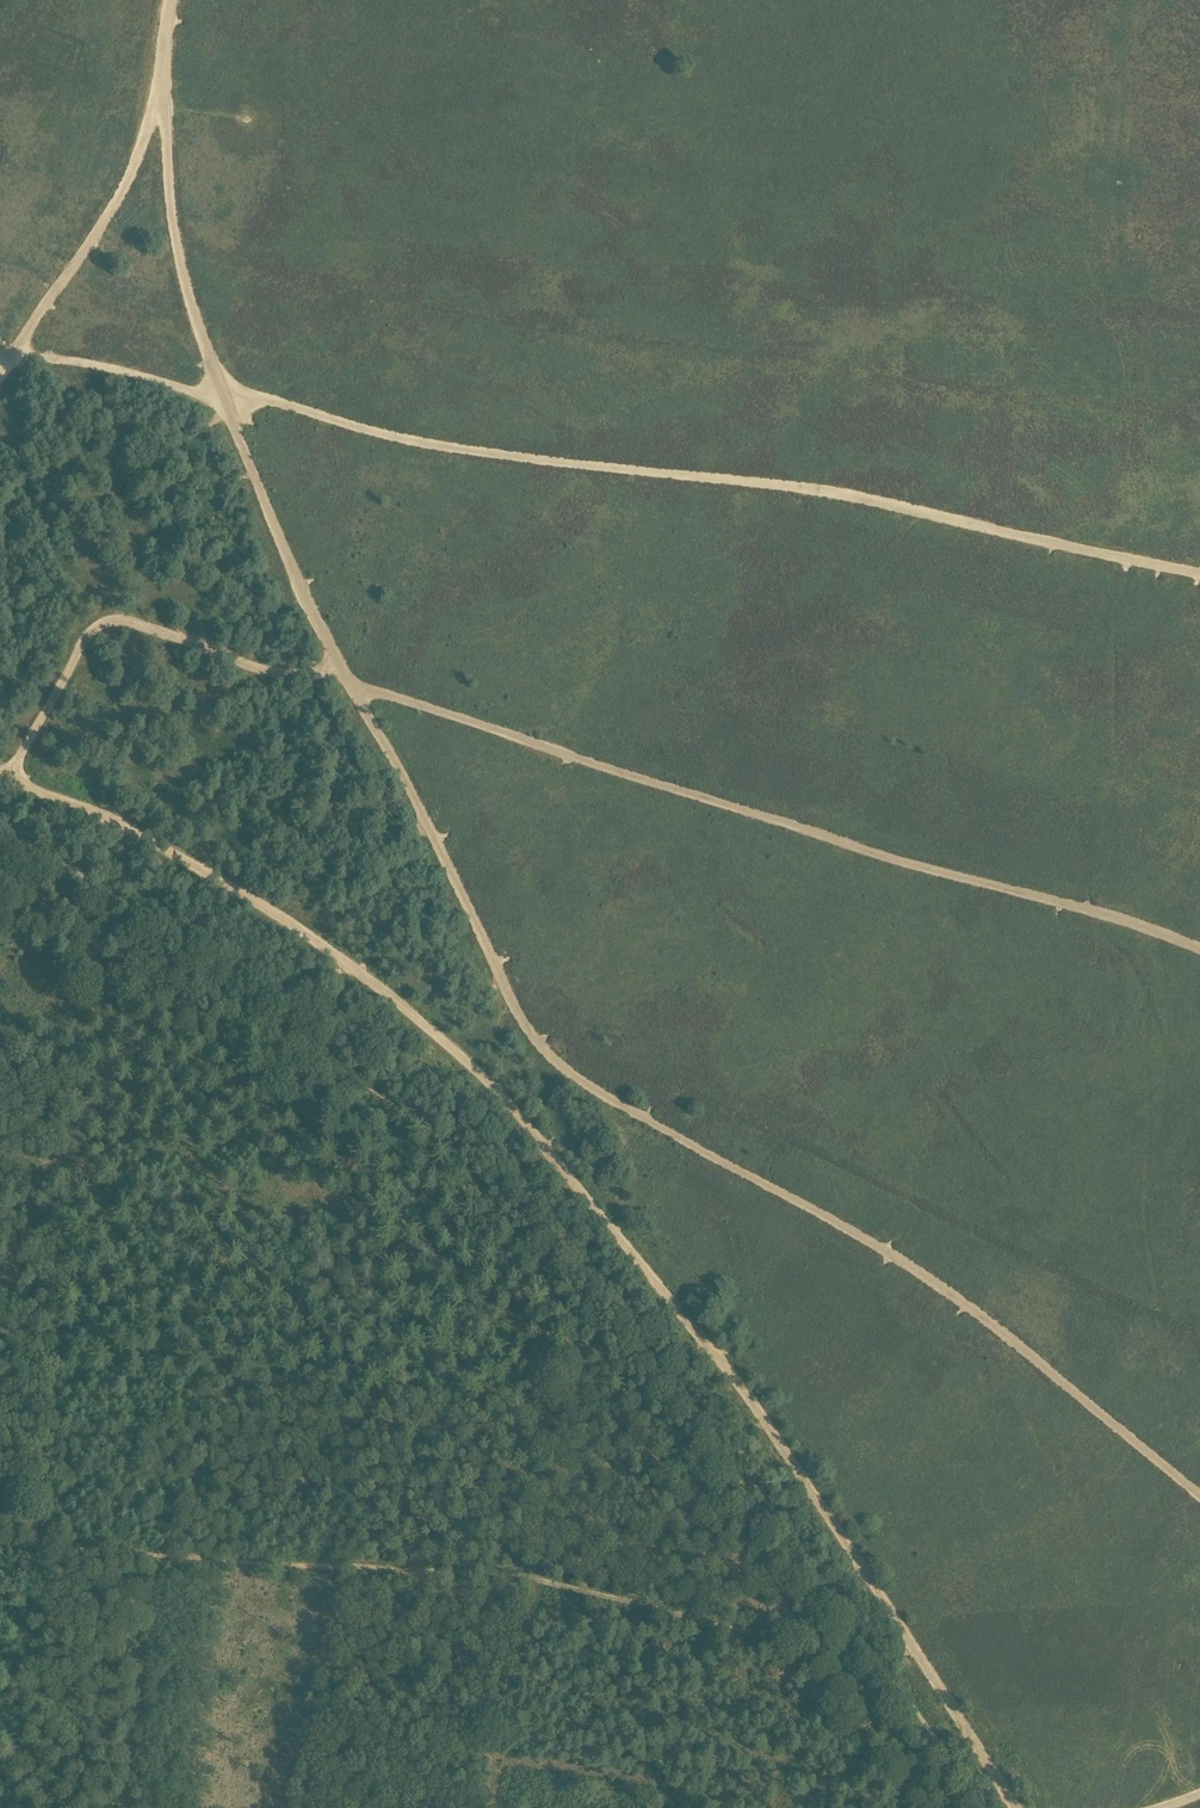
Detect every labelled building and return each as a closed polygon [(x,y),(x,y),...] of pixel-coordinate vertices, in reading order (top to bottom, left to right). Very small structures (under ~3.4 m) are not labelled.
[(46,718),(37,726),(46,736),(55,728),(46,718)] [(552,1413),(551,1422),(559,1423),(560,1413),(552,1413)]
